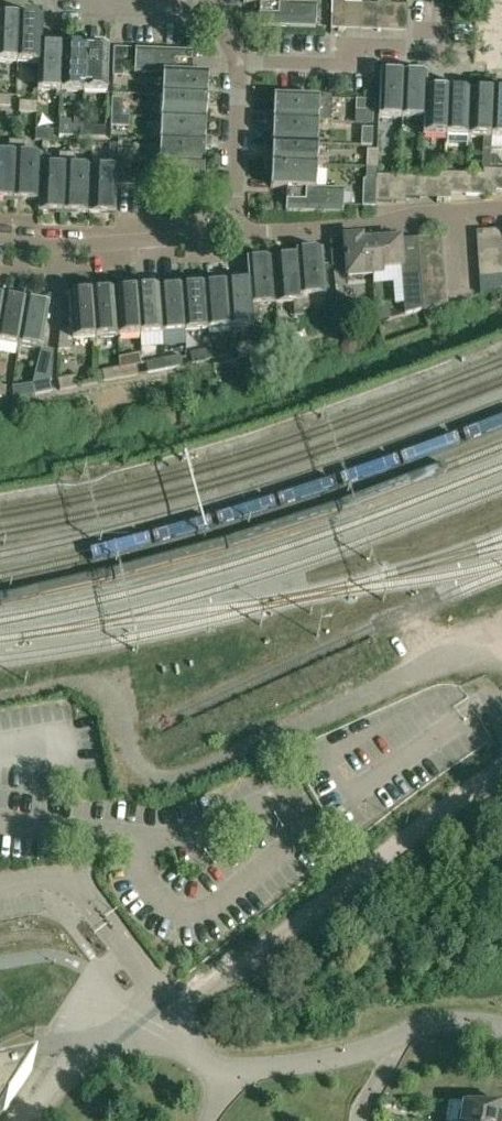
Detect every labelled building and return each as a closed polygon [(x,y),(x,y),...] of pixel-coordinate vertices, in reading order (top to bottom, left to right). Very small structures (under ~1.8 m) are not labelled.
[(338,3),(331,2),(331,16),(344,16),(345,0),(338,0),(338,3)] [(376,18),(390,19),(390,5),(383,5),(383,0),(377,0),(376,18)] [(258,26),(315,28),(316,5),(288,4),(288,5),(259,4),(258,26)] [(330,29),(344,30),(344,16),(331,16),(330,29)] [(17,64),(18,18),(0,18),(0,63),(17,64)] [(17,64),(38,65),(39,65),(40,45),(41,45),(42,20),(18,18),(17,64)] [(376,31),(389,32),(390,19),(376,18),(376,31)] [(38,65),(37,90),(60,91),(62,46),(41,45),(40,45),(39,65),(38,65)] [(60,91),(83,92),(85,47),(62,46),(60,91)] [(106,93),(108,48),(85,47),(83,92),(106,93)] [(113,68),(123,68),(124,59),(131,60),(131,49),(114,48),(113,68)] [(162,74),(191,75),(191,74),(192,52),(135,49),(134,72),(162,74)] [(123,68),(113,68),(112,77),(123,77),(123,68)] [(378,118),(379,118),(402,119),(404,74),(380,73),(378,118)] [(162,74),(161,96),(206,98),(207,75),(191,74),(191,75),(162,74)] [(402,119),(423,120),(424,120),(425,91),(426,75),(404,74),(402,119)] [(422,136),(446,136),(447,92),(425,91),(424,120),(423,120),(422,136)] [(470,93),(447,92),(446,136),(445,144),(468,144),(468,137),(470,93)] [(468,137),(483,138),(483,150),(490,150),(492,94),(470,93),(468,137)] [(491,138),(501,139),(501,94),(492,94),(490,150),(491,138)] [(0,96),(0,107),(10,107),(11,96),(0,96)] [(161,96),(161,119),(205,121),(206,98),(161,96)] [(331,100),(318,99),(274,98),(273,121),(317,123),(317,122),(330,123),(331,100)] [(122,99),(112,99),(111,117),(122,117),(122,99)] [(355,111),(373,112),(374,101),(356,100),(355,111)] [(19,102),(18,113),(36,113),(37,103),(19,102)] [(128,128),(128,127),(129,117),(122,117),(111,117),(111,127),(128,128)] [(161,119),(160,141),(204,143),(205,121),(161,119)] [(58,137),(81,137),(82,127),(70,126),(71,121),(59,120),(58,137)] [(273,121),(272,144),(316,145),(317,123),(273,121)] [(81,137),(99,138),(99,127),(82,127),(81,137)] [(361,146),(368,147),(371,147),(372,129),(362,129),(361,146)] [(53,141),(53,137),(53,131),(35,130),(35,141),(53,141)] [(0,153),(0,199),(14,200),(17,141),(9,141),(8,154),(0,153)] [(14,200),(39,201),(41,155),(24,154),(24,141),(17,141),(14,200)] [(160,141),(159,164),(203,165),(204,143),(160,141)] [(272,144),(271,166),(316,167),(316,145),(272,144)] [(330,150),(330,166),(345,167),(346,150),(330,150)] [(117,151),(117,154),(117,162),(135,163),(135,161),(138,161),(138,154),(135,153),(135,152),(117,151)] [(377,152),(368,151),(367,151),(366,169),(376,170),(377,152)] [(42,155),(41,155),(39,201),(38,211),(64,212),(66,153),(59,152),(58,165),(41,165),(42,155)] [(64,212),(89,213),(91,167),(74,166),(74,153),(66,153),(64,212)] [(115,214),(116,185),(116,174),(117,162),(117,154),(109,154),(108,167),(91,167),(89,213),(115,214)] [(202,189),(203,165),(159,164),(158,187),(202,189)] [(271,166),(271,187),(315,189),(316,167),(271,166)] [(376,170),(366,169),(365,181),(363,180),(363,183),(376,184),(376,181),(376,175),(376,170)] [(482,196),(482,182),(496,183),(496,170),(483,170),(483,176),(466,175),(465,195),(482,196)] [(450,187),(450,173),(437,173),(437,187),(450,187)] [(134,175),(116,174),(116,185),(134,186),(134,175)] [(376,184),(375,202),(391,203),(392,189),(392,176),(376,175),(376,181),(376,184)] [(392,176),(392,189),(405,190),(405,177),(392,176)] [(421,177),(405,177),(405,190),(392,189),(391,203),(404,203),(405,198),(420,199),(421,177)] [(495,197),(496,183),(482,182),(482,196),(495,197)] [(362,207),(375,207),(375,202),(376,184),(363,183),(362,207)] [(342,214),(343,206),(343,190),(315,189),(271,187),(271,189),(286,189),(285,212),(342,214)] [(450,199),(450,187),(437,187),(436,199),(450,199)] [(499,233),(475,234),(476,246),(501,244),(500,233),(499,233)] [(442,236),(417,238),(418,250),(442,248),(442,236)] [(347,278),(364,276),(373,275),(368,242),(361,243),(361,238),(344,239),(347,278)] [(401,268),(402,281),(403,305),(374,313),(377,324),(404,317),(404,315),(422,311),(421,295),(420,284),(419,272),(418,261),(418,260),(401,261),(399,240),(368,242),(373,275),(382,274),(382,270),(401,268)] [(476,246),(477,257),(501,255),(501,244),(476,246)] [(418,250),(419,260),(418,260),(418,261),(443,259),(442,248),(418,250)] [(296,251),(296,256),(299,297),(308,296),(326,295),(322,249),(296,251)] [(478,268),(501,266),(501,261),(501,255),(477,257),(478,268)] [(296,256),(275,257),(279,303),(293,302),(293,314),(302,313),(302,308),(308,308),(308,296),(299,297),(296,256)] [(258,305),(279,303),(275,257),(246,260),(248,282),(248,281),(250,306),(250,305),(251,317),(258,317),(258,305)] [(444,271),(443,259),(418,261),(419,272),(444,271)] [(479,279),(501,278),(501,266),(478,268),(479,279)] [(445,282),(444,271),(419,272),(420,284),(445,282)] [(480,294),(501,288),(501,278),(479,279),(480,294)] [(248,282),(226,283),(229,328),(252,326),(251,317),(250,305),(250,306),(248,281),(248,282)] [(446,293),(445,282),(420,284),(421,295),(446,293)] [(226,283),(203,285),(207,330),(229,328),(226,283)] [(203,285),(181,287),(184,332),(207,330),(203,285)] [(181,287),(159,289),(162,333),(184,332),(181,287)] [(159,289),(136,290),(139,335),(162,333),(159,289)] [(136,290),(114,292),(117,337),(139,335),(136,290)] [(492,304),(501,300),(501,293),(501,290),(490,295),(492,304)] [(114,292),(91,294),(94,339),(117,337),(114,292)] [(447,304),(446,293),(421,295),(422,311),(447,304)] [(69,296),(71,325),(72,341),(94,339),(91,294),(69,296)] [(18,346),(25,302),(3,298),(0,318),(0,343),(18,346)] [(350,299),(336,300),(337,327),(351,326),(350,299)] [(18,346),(41,350),(48,306),(25,302),(18,346)] [(236,348),(238,359),(255,355),(252,344),(236,348)] [(224,346),(208,349),(211,360),(226,356),(224,346)] [(208,349),(190,354),(192,364),(211,360),(208,349)] [(32,385),(34,396),(52,392),(50,382),(51,382),(53,352),(41,350),(32,385)] [(180,356),(162,360),(165,370),(182,367),(180,356)] [(145,363),(147,372),(147,373),(165,370),(162,360),(145,363)] [(103,382),(121,378),(119,368),(109,370),(107,365),(100,366),(101,372),(95,373),(97,383),(103,382)] [(121,378),(138,375),(136,365),(119,368),(121,378)] [(77,387),(75,377),(58,380),(60,391),(77,387)] [(31,1070),(0,1077),(0,1118),(31,1070)] [(501,1102),(463,1104),(463,1106),(454,1105),(451,1120),(499,1120),(501,1102)]
